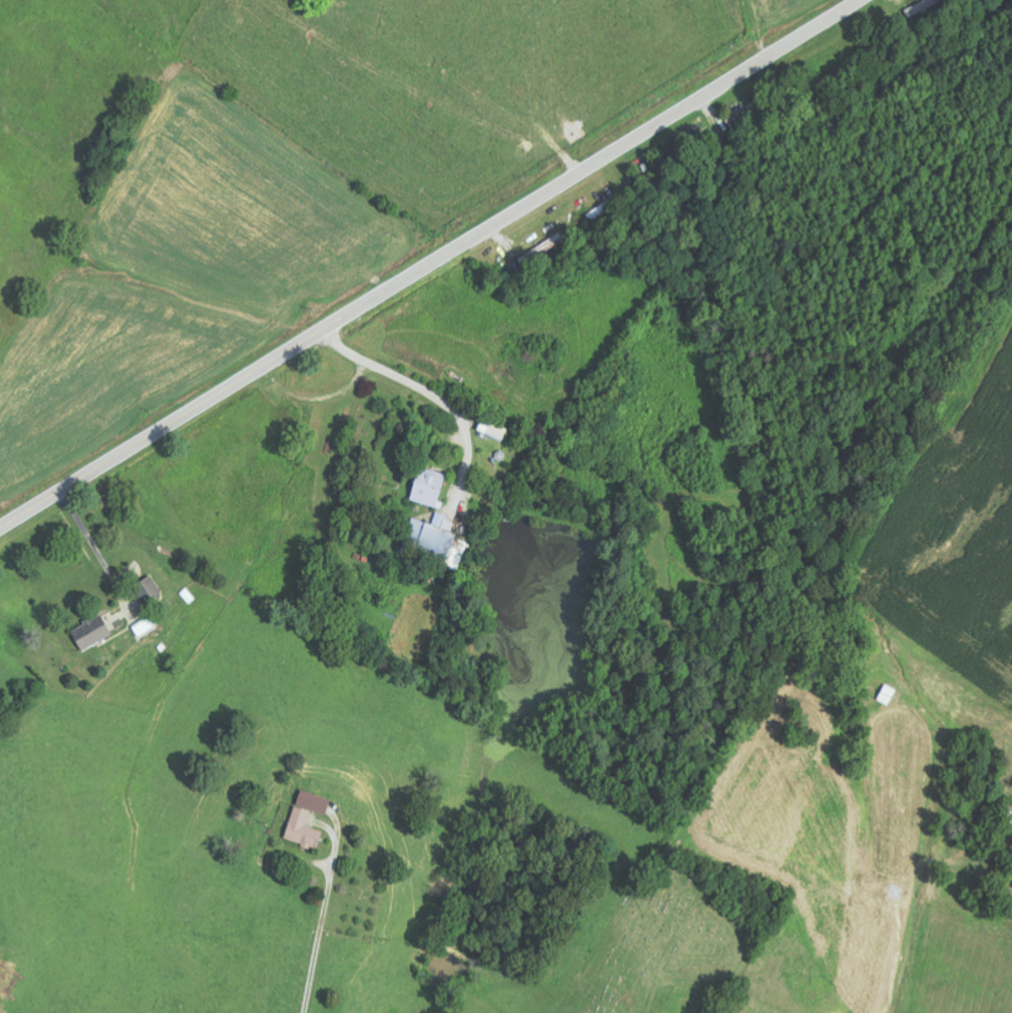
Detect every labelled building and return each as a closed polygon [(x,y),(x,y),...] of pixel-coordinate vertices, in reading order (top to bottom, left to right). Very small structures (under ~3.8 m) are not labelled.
[(406,500),(437,508),(446,475),(416,466),(406,500)] [(412,518),(403,545),(448,559),(449,556),(460,559),(466,540),(448,535),(453,519),(435,514),(431,524),(412,518)] [(163,594),(152,574),(140,582),(150,601),(163,594)] [(113,634),(99,614),(71,633),(84,653),(113,634)] [(878,699),(890,706),(898,691),(886,684),(878,699)] [(323,815),(329,800),(299,790),(293,805),(323,815)] [(308,812),(292,807),(282,839),(315,849),(320,832),(304,827),(308,812)]
